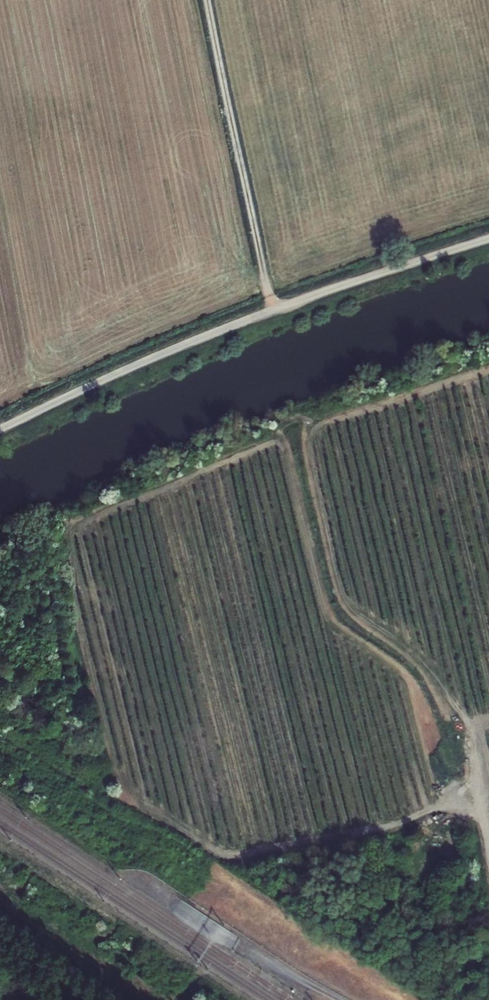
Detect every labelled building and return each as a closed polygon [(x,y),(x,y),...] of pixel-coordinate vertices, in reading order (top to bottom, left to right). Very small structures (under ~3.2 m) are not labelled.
[(457,726),(451,727),(456,746),(462,744),(457,726)]
